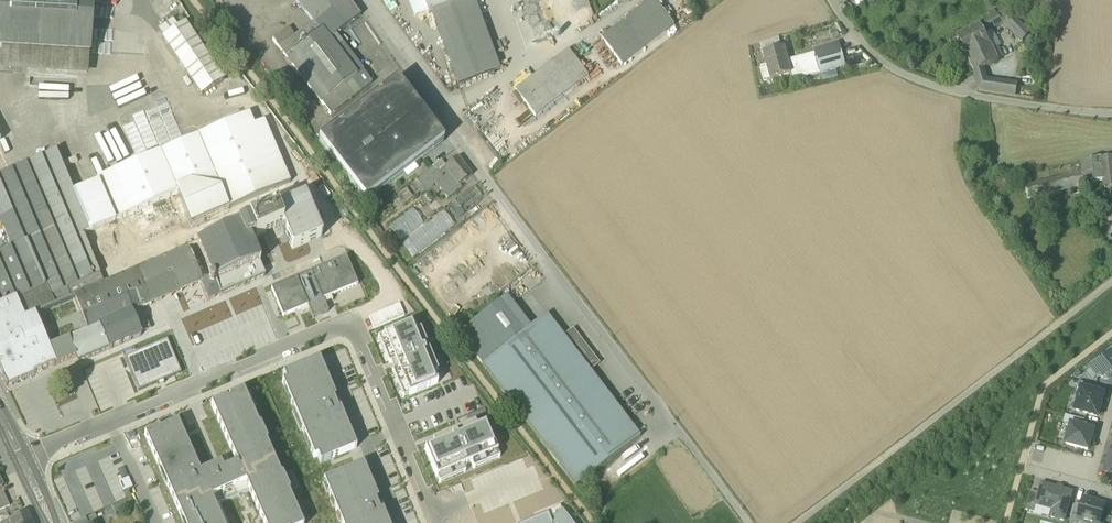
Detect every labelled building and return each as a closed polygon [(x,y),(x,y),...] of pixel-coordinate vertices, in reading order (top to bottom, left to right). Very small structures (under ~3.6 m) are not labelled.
[(90,55),(94,0),(0,0),(0,49),(90,55)] [(322,104),(356,78),(364,73),(335,36),(360,16),(348,0),(296,0),(313,22),(295,36),(302,45),(286,57),(322,104)] [(429,15),(423,0),(406,0),(413,21),(429,15)] [(432,14),(469,0),(423,0),(429,15),(432,14)] [(473,0),(469,0),(432,14),(458,86),(499,71),(473,0)] [(621,66),(674,26),(655,0),(653,0),(601,39),(621,66)] [(1004,23),(1021,42),(1030,34),(1008,10),(980,24),(984,33),(992,29),(1004,23)] [(181,18),(173,23),(177,28),(185,23),(181,18)] [(158,30),(163,38),(177,28),(173,23),(172,20),(158,30)] [(162,39),(201,96),(224,81),(185,23),(177,28),(163,38),(162,39)] [(956,36),(967,58),(991,46),(984,33),(980,24),(956,36)] [(991,46),(993,50),(1000,46),(992,29),(984,33),(991,46)] [(302,45),(295,36),(279,48),(286,57),(302,45)] [(759,44),(762,53),(763,53),(778,49),(777,47),(780,46),(778,38),(759,44)] [(503,50),(499,41),(492,44),(496,53),(503,50)] [(839,44),(818,50),(814,54),(820,73),(820,74),(846,67),(839,44)] [(998,61),(998,60),(996,56),(993,50),(991,46),(967,58),(974,74),(984,69),(999,62),(998,61)] [(763,53),(766,65),(760,67),(764,81),(770,80),(791,74),(792,81),(820,73),(814,54),(788,61),(784,48),(781,48),(778,49),(763,53)] [(998,48),(993,50),(996,56),(1000,53),(1002,57),(998,60),(998,61),(1004,58),(998,48)] [(0,49),(0,67),(89,73),(90,55),(0,49)] [(515,92),(535,117),(587,78),(568,52),(515,92)] [(987,80),(984,69),(974,74),(976,83),(987,80)] [(820,75),(822,83),(838,79),(836,71),(820,75)] [(364,73),(356,78),(364,89),(372,83),(364,73)] [(330,116),(364,89),(356,78),(322,104),(330,116)] [(978,91),(1015,97),(1017,85),(987,80),(976,83),(978,91)] [(319,141),(365,202),(404,172),(415,164),(444,142),(397,81),(319,141)] [(249,114),(161,152),(177,188),(190,182),(220,190),(232,184),(234,190),(231,191),(233,197),(225,200),(229,209),(280,187),(254,126),(249,114)] [(261,123),(254,126),(280,187),(290,183),(269,134),(267,135),(261,123)] [(84,234),(114,221),(98,182),(75,192),(57,150),(0,175),(0,221),(11,247),(0,252),(0,304),(15,297),(24,318),(35,313),(74,297),(105,284),(105,282),(103,283),(96,265),(84,234)] [(175,188),(177,188),(161,152),(161,151),(110,172),(129,215),(178,194),(175,188)] [(434,182),(447,198),(461,188),(459,186),(472,176),(458,158),(446,167),(439,173),(438,171),(436,172),(430,177),(432,179),(434,182)] [(1102,160),(1104,182),(1104,183),(1109,182),(1110,187),(1111,186),(1111,159),(1107,160),(1102,160)] [(1092,185),(1104,182),(1102,160),(1096,161),(1097,169),(1090,170),(1092,185)] [(441,161),(432,167),(436,172),(438,171),(439,173),(446,167),(441,161)] [(1083,187),(1092,185),(1090,170),(1097,169),(1096,161),(1081,163),(1082,174),(1083,187)] [(415,164),(404,172),(407,176),(418,168),(415,164)] [(416,180),(421,187),(432,179),(430,177),(436,172),(432,167),(416,180)] [(114,221),(129,215),(110,172),(96,178),(98,182),(114,221)] [(1079,187),(1083,187),(1082,174),(1060,179),(1063,191),(1079,187)] [(424,191),(434,182),(432,179),(421,187),(424,191)] [(1043,196),(1063,191),(1060,179),(1025,187),(1028,200),(1043,196)] [(175,188),(178,194),(191,225),(229,209),(225,200),(220,190),(190,182),(177,188),(175,188)] [(232,184),(220,190),(225,200),(233,197),(231,191),(234,190),(232,184)] [(474,187),(450,206),(455,213),(460,209),(462,212),(482,196),(474,187)] [(305,197),(276,210),(283,226),(292,249),(321,237),(305,197)] [(389,224),(398,239),(424,224),(414,208),(389,224)] [(460,209),(455,213),(454,214),(457,218),(463,213),(462,212),(460,209)] [(105,284),(74,297),(87,329),(49,346),(35,313),(24,318),(15,297),(0,304),(0,376),(6,387),(76,357),(78,361),(77,361),(78,362),(110,348),(110,350),(151,332),(151,331),(142,310),(201,284),(208,299),(208,300),(264,277),(249,240),(283,226),(276,210),(238,225),(238,226),(222,233),(221,233),(199,243),(199,242),(197,243),(198,245),(111,282),(110,280),(106,282),(106,283),(105,284)] [(444,210),(401,242),(412,257),(455,225),(444,210)] [(346,257),(271,289),(283,317),(300,310),(307,307),(309,311),(312,319),(328,312),(325,304),(323,300),(331,297),(358,286),(346,257)] [(506,297),(499,303),(522,334),(530,328),(506,297)] [(458,334),(482,365),(522,334),(499,303),(458,334)] [(399,304),(393,307),(399,319),(404,316),(399,304)] [(393,307),(387,309),(392,321),(399,319),(393,307)] [(387,309),(381,312),(386,324),(392,321),(387,309)] [(381,312),(375,314),(380,327),(386,324),(381,312)] [(375,314),(369,317),(374,329),(380,327),(375,314)] [(530,328),(522,334),(482,365),(575,487),(640,438),(619,410),(589,371),(563,337),(546,315),(530,328)] [(434,374),(416,332),(412,323),(384,335),(395,361),(398,369),(409,395),(438,384),(434,374)] [(573,330),(563,337),(589,371),(599,364),(573,330)] [(416,332),(434,374),(438,372),(420,331),(416,332)] [(389,363),(395,361),(384,335),(378,337),(389,363)] [(167,341),(124,359),(139,392),(181,374),(167,341)] [(1090,368),(1097,378),(1100,376),(1102,379),(1106,376),(1108,379),(1111,376),(1111,354),(1110,352),(1090,368)] [(448,371),(441,354),(437,355),(444,373),(448,371)] [(286,381),(282,383),(314,459),(318,457),(320,464),(357,449),(340,409),(338,410),(333,399),(335,398),(319,359),(283,374),(286,381)] [(1097,378),(1090,368),(1085,372),(1092,382),(1097,378)] [(398,369),(392,371),(403,398),(409,395),(398,369)] [(1077,389),(1081,390),(1096,394),(1098,388),(1079,383),(1077,389)] [(1081,390),(1075,411),(1097,417),(1103,396),(1096,394),(1081,390)] [(211,498),(245,483),(249,492),(263,522),(302,522),(288,493),(290,492),(282,475),(281,476),(266,443),(268,442),(260,425),(259,426),(243,391),(229,398),(230,400),(227,401),(226,399),(211,406),(237,464),(223,470),(220,464),(200,473),(178,423),(160,431),(159,429),(144,435),(160,470),(158,470),(166,487),(167,486),(182,520),(180,520),(182,522),(222,522),(211,498)] [(485,408),(467,415),(469,420),(487,412),(485,408)] [(1063,424),(1071,426),(1082,429),(1085,420),(1065,415),(1063,424)] [(476,427),(434,445),(425,449),(437,477),(463,466),(471,463),(498,452),(486,423),(476,427)] [(434,445),(476,427),(475,423),(433,441),(434,445)] [(1082,429),(1071,426),(1066,445),(1087,451),(1093,432),(1082,429)] [(55,463),(87,448),(85,443),(53,458),(55,463)] [(498,452),(471,463),(473,468),(500,457),(498,452)] [(323,481),(341,522),(388,522),(383,511),(380,512),(375,501),(378,500),(363,465),(323,481)] [(463,466),(437,477),(439,483),(466,472),(463,466)] [(133,488),(128,478),(118,482),(123,492),(133,488)] [(249,492),(245,483),(211,498),(222,522),(227,522),(219,505),(249,492)] [(1053,518),(1063,521),(1071,493),(1041,485),(1039,494),(1036,506),(1053,510),(1050,518),(1052,518),(1051,519),(1052,519),(1053,518)] [(1034,513),(1036,506),(1039,494),(1031,492),(1025,511),(1034,513)] [(10,506),(4,493),(0,494),(0,510),(10,506)] [(113,507),(116,513),(131,507),(128,500),(113,507)] [(1078,520),(1084,522),(1100,522),(1104,506),(1095,504),(1083,500),(1081,506),(1078,520)] [(1078,520),(1081,506),(1075,505),(1070,522),(1077,522),(1078,520)] [(116,513),(113,507),(113,506),(104,510),(109,520),(117,516),(116,513)] [(547,512),(548,515),(549,519),(555,516),(554,514),(562,511),(560,506),(547,512)] [(1036,506),(1034,513),(1033,515),(1050,519),(1050,518),(1053,510),(1036,506)] [(562,511),(554,514),(555,516),(549,519),(548,515),(527,522),(571,522),(562,511)] [(32,522),(27,512),(2,522),(31,522),(32,522)] [(87,522),(98,522),(100,522),(97,514),(85,519),(87,522)]
